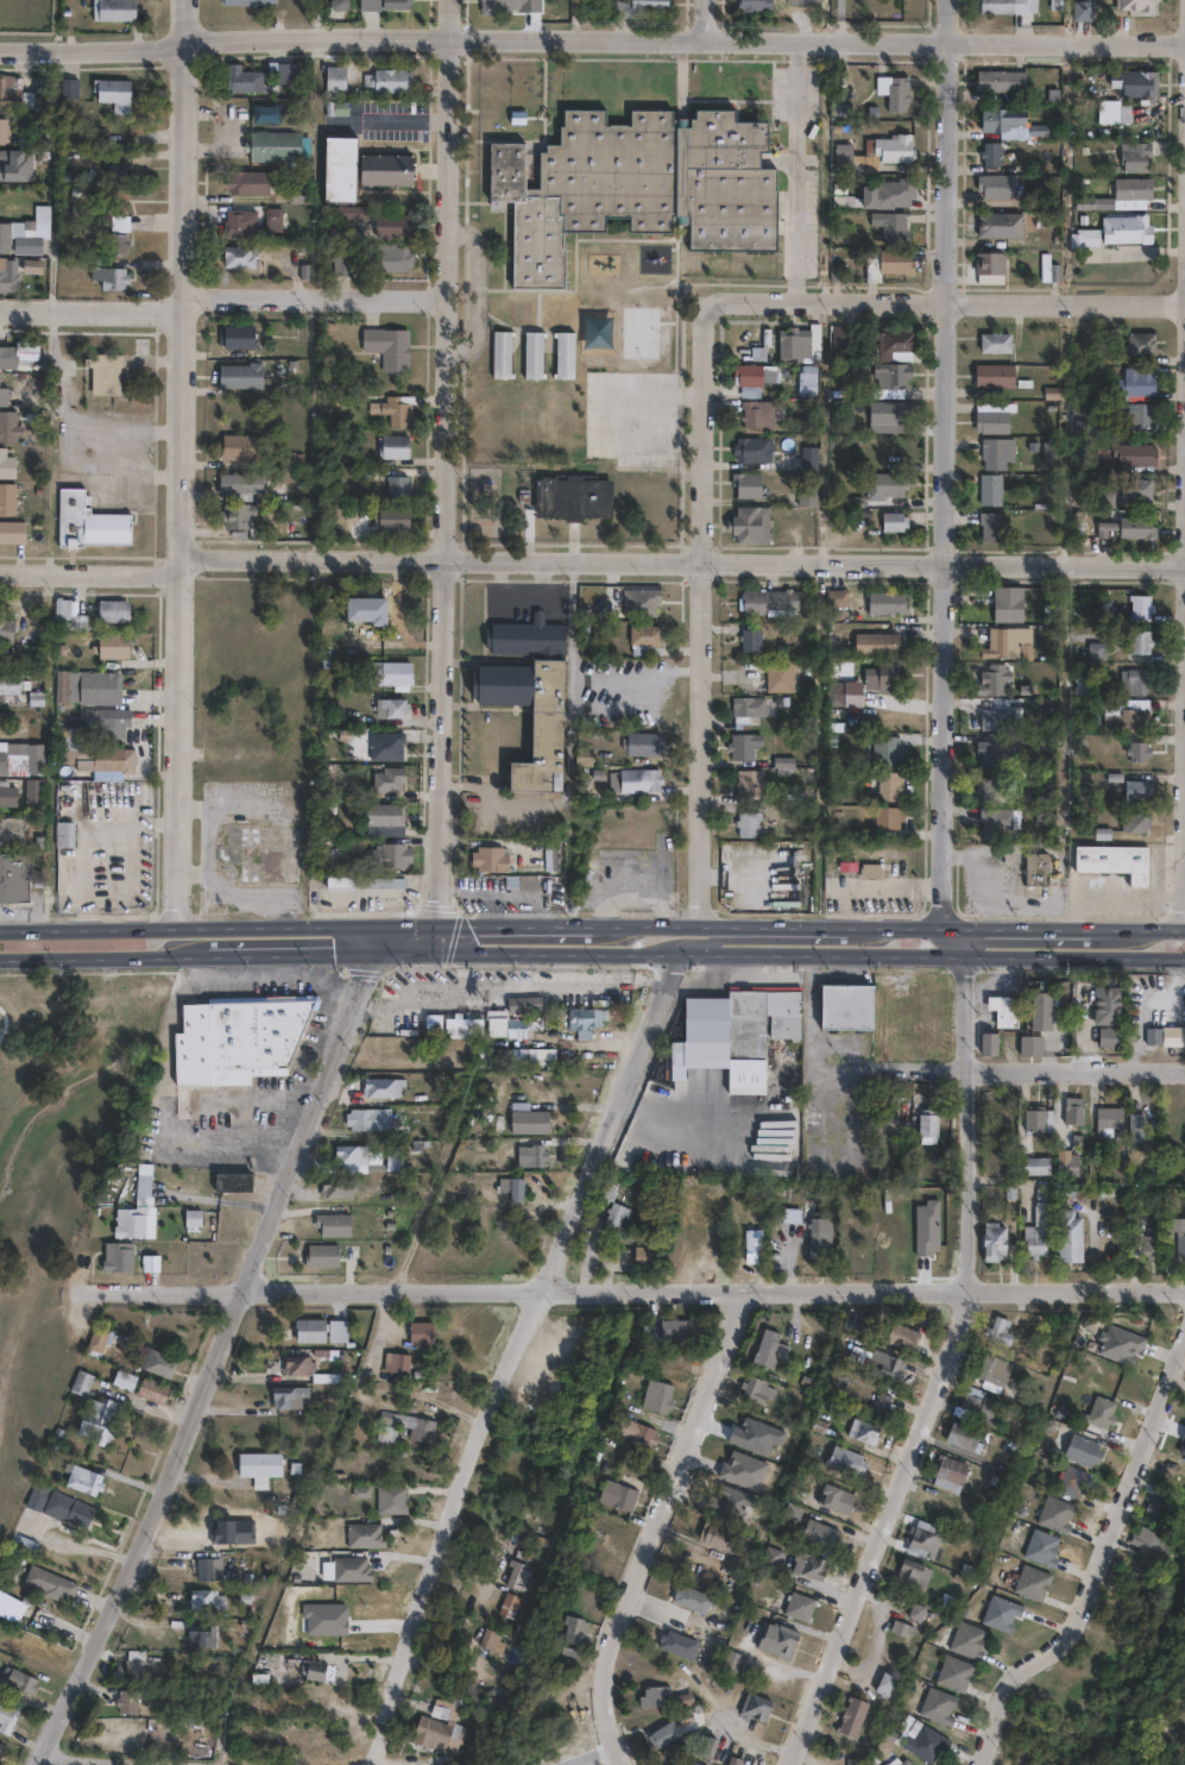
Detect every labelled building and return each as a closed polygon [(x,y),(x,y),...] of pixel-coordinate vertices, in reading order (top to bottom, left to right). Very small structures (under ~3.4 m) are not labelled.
[(90,13),(90,0),(133,0),(133,20),(96,20),(96,13),(90,13)] [(358,8),(358,0),(406,0),(406,10),(358,8)] [(477,12),(477,0),(535,0),(535,4),(516,4),(517,8),(504,8),(504,10),(493,10),(493,12),(477,12)] [(630,2),(630,0),(666,0),(666,12),(662,12),(662,13),(650,13),(650,12),(644,12),(644,17),(637,15),(637,19),(618,19),(618,2),(630,2)] [(736,10),(737,0),(770,0),(770,11),(752,11),(752,12),(742,12),(742,10),(736,10)] [(977,4),(977,0),(1016,0),(1016,10),(1014,10),(1014,14),(979,13),(979,4),(977,4)] [(1115,10),(1115,0),(1156,0),(1155,15),(1128,15),(1128,10),(1115,10)] [(1092,20),(1073,20),(1073,1),(1092,2),(1092,20)] [(296,81),(277,81),(277,61),(296,61),(296,81)] [(241,62),(241,69),(263,69),(263,83),(277,83),(277,90),(231,90),(231,88),(227,88),(227,62),(241,62)] [(345,65),(343,88),(324,88),(324,64),(345,65)] [(404,68),(404,69),(410,69),(410,89),(403,89),(403,92),(372,90),(372,86),(360,86),(361,73),(372,73),(372,68),(404,68)] [(1025,73),(1025,92),(975,90),(975,80),(976,80),(976,71),(1025,73)] [(1156,71),(1156,98),(1122,98),(1122,88),(1110,88),(1110,71),(1156,71)] [(18,105),(0,104),(0,73),(8,74),(8,89),(18,89),(18,105)] [(76,77),(76,98),(55,98),(56,77),(76,77)] [(908,77),(907,102),(904,102),(904,113),(887,112),(887,84),(889,84),(890,77),(908,77)] [(127,80),(127,113),(111,112),(111,101),(95,101),(95,90),(90,90),(90,78),(127,80)] [(1120,101),(1118,124),(1099,124),(1099,101),(1120,101)] [(850,105),(850,119),(830,119),(831,105),(850,105)] [(736,109),(736,119),(764,119),(764,155),(756,155),(756,167),(776,167),(776,246),(691,246),(691,221),(670,221),(670,233),(625,233),(625,219),(603,219),(603,234),(565,234),(565,284),(511,284),(511,199),(490,199),(490,140),(527,140),(527,189),(540,189),(540,151),(548,151),(548,143),(557,143),(557,126),(562,126),(562,108),(609,108),(609,123),(629,123),(629,109),(675,109),(675,126),(693,126),(693,109),(736,109)] [(1003,109),(1003,111),(1025,111),(1025,121),(1028,121),(1028,125),(1047,125),(1047,136),(1029,136),(1029,139),(998,139),(998,132),(979,132),(979,109),(1003,109)] [(10,143),(10,118),(0,118),(0,143),(10,143)] [(267,128),(267,130),(302,131),(302,137),(310,137),(310,156),(302,156),(302,161),(251,161),(251,151),(244,151),(244,140),(251,140),(251,131),(256,131),(256,128),(267,128)] [(358,134),(357,200),(324,200),(326,134),(332,134),(358,134)] [(910,134),(910,150),(914,150),(914,164),(903,164),(903,163),(880,162),(880,157),(872,156),(872,153),(864,153),(864,139),(896,140),(896,134),(910,134)] [(1000,143),(1000,167),(983,167),(983,158),(979,158),(979,152),(983,152),(983,143),(1000,143)] [(1146,162),(1146,174),(1122,174),(1122,165),(1121,165),(1121,144),(1151,144),(1151,162),(1146,162)] [(851,150),(851,172),(833,171),(834,150),(851,150)] [(125,151),(125,167),(128,167),(128,174),(125,174),(125,182),(107,182),(107,174),(100,174),(100,164),(109,164),(109,151),(125,151)] [(414,155),(412,186),(360,184),(360,153),(414,155)] [(266,171),(266,194),(227,194),(227,189),(223,189),(223,176),(227,176),(227,170),(266,171)] [(1010,176),(1009,199),(982,199),(982,191),(977,191),(977,176),(1010,176)] [(914,178),(913,199),(908,199),(908,207),(891,206),(891,209),(874,209),(875,182),(897,182),(897,178),(914,178)] [(1115,211),(1076,209),(1076,197),(1110,199),(1110,183),(1116,184),(1116,178),(1153,180),(1153,193),(1149,193),(1148,200),(1115,200),(1115,211)] [(304,202),(286,202),(286,186),(304,186),(304,202)] [(124,200),(124,212),(115,212),(115,214),(127,214),(126,231),(119,231),(119,233),(124,233),(124,238),(126,238),(126,247),(122,247),(122,252),(105,251),(105,233),(107,233),(108,212),(103,212),(103,200),(89,200),(89,187),(124,188),(122,200),(124,200)] [(367,206),(366,219),(324,218),(324,205),(367,206)] [(278,208),(278,231),(261,231),(261,207),(278,208)] [(244,209),(244,238),(220,237),(220,220),(222,220),(223,209),(244,209)] [(414,237),(373,237),(373,213),(414,214),(414,237)] [(908,232),(908,245),(882,245),(882,227),(869,227),(869,213),(904,214),(904,232),(908,232)] [(1021,239),(978,238),(978,214),(1021,214),(1021,239)] [(1148,215),(1148,225),(1152,225),(1152,243),(1103,244),(1103,219),(1135,218),(1135,215),(1148,215)] [(6,253),(0,253),(0,222),(20,222),(20,219),(32,219),(32,234),(8,234),(8,245),(6,245),(6,253)] [(1099,235),(1099,246),(1083,246),(1083,250),(1070,249),(1070,234),(1084,234),(1084,235),(1099,235)] [(38,253),(11,252),(11,235),(38,237),(38,253)] [(253,246),(253,268),(221,268),(221,246),(253,246)] [(406,246),(406,251),(412,251),(412,265),(406,265),(406,271),(378,270),(378,249),(393,249),(393,246),(406,246)] [(913,260),(913,277),(902,276),(902,275),(877,274),(878,251),(909,251),(908,260),(913,260)] [(1001,253),(1001,256),(1004,256),(1004,276),(973,275),(973,253),(1001,253)] [(1042,281),(1059,281),(1059,263),(1050,263),(1050,254),(1042,254),(1042,281)] [(351,274),(330,274),(330,255),(351,256),(351,274)] [(19,270),(7,270),(7,256),(0,256),(0,292),(19,292),(19,270)] [(127,274),(127,283),(122,283),(122,289),(100,289),(100,279),(88,279),(89,266),(122,268),(122,274),(127,274)] [(821,337),(820,350),(819,350),(819,363),(811,363),(811,325),(819,325),(819,337),(821,337)] [(852,327),(852,352),(831,352),(831,326),(852,327)] [(253,328),(253,350),(221,348),(221,345),(216,344),(216,331),(222,331),(222,327),(253,328)] [(765,362),(750,362),(750,348),(762,348),(762,329),(770,329),(770,347),(765,347),(765,362)] [(405,331),(405,372),(379,372),(379,352),(359,352),(359,331),(405,331)] [(510,331),(510,375),(492,375),(492,331),(510,331)] [(542,376),(524,375),(524,331),(542,331),(542,376)] [(574,331),(573,376),(556,376),(556,331),(574,331)] [(808,332),(808,347),(807,347),(807,359),(777,358),(777,337),(793,337),(793,331),(808,332)] [(910,333),(910,362),(877,362),(877,333),(910,333)] [(1010,354),(979,354),(979,334),(1010,334),(1010,354)] [(1154,334),(1155,357),(1128,357),(1128,350),(1123,350),(1123,345),(1127,345),(1127,334),(1154,334)] [(17,369),(0,369),(0,346),(17,346),(17,348),(23,348),(23,357),(17,357),(17,369)] [(120,396),(82,396),(83,357),(120,357),(120,396)] [(260,388),(218,388),(218,365),(246,365),(246,362),(260,362),(260,388)] [(910,366),(910,378),(906,378),(906,387),(897,385),(897,390),(903,390),(903,398),(872,397),(872,390),(884,390),(884,389),(876,389),(876,378),(872,378),(872,364),(906,364),(906,366),(910,366)] [(1013,389),(975,389),(975,365),(1013,365),(1013,389)] [(761,366),(770,366),(770,376),(774,376),(774,384),(761,384),(761,388),(755,388),(755,395),(740,395),(740,388),(736,388),(737,379),(732,379),(733,366),(761,366)] [(1151,397),(1151,402),(1121,402),(1122,397),(1116,397),(1116,382),(1124,382),(1124,369),(1166,369),(1166,378),(1154,378),(1154,397),(1151,397)] [(815,373),(814,394),(798,392),(798,373),(815,373)] [(6,406),(0,406),(0,387),(6,387),(6,392),(10,392),(10,398),(6,398),(6,406)] [(408,404),(408,428),(387,428),(387,414),(378,414),(378,402),(383,402),(383,396),(411,396),(411,404),(408,404)] [(771,402),(771,432),(755,431),(755,429),(743,429),(743,421),(740,421),(740,402),(771,402)] [(906,434),(869,434),(869,403),(906,402),(906,434)] [(1008,435),(976,435),(976,403),(1015,403),(1015,413),(1008,413),(1008,435)] [(1153,404),(1153,414),(1155,414),(1155,423),(1152,423),(1152,429),(1122,429),(1122,426),(1111,426),(1111,404),(1153,404)] [(15,442),(0,442),(0,410),(15,410),(15,442)] [(1097,438),(1072,438),(1072,421),(1090,421),(1090,415),(1097,415),(1097,438)] [(258,438),(258,458),(252,458),(252,460),(218,460),(219,447),(220,447),(221,434),(253,435),(253,438),(258,438)] [(406,435),(406,459),(380,458),(380,456),(377,456),(377,438),(380,438),(380,435),(406,435)] [(773,444),(773,452),(771,452),(771,463),(736,461),(736,457),(732,457),(732,445),(736,446),(736,439),(769,439),(769,444),(773,444)] [(1014,440),(1014,463),(1003,463),(1003,471),(982,471),(982,461),(981,461),(981,440),(1014,440)] [(1152,445),(1152,448),(1155,448),(1155,466),(1116,467),(1116,458),(1111,458),(1111,446),(1152,445)] [(14,478),(0,478),(0,447),(5,447),(5,456),(14,456),(14,478)] [(818,448),(817,471),(801,471),(801,454),(799,454),(799,448),(818,448)] [(908,475),(908,491),(902,491),(902,498),(882,497),(882,502),(865,501),(865,473),(908,475)] [(250,492),(250,502),(221,502),(221,494),(216,494),(216,475),(260,475),(260,492),(250,492)] [(592,479),(592,480),(601,480),(600,517),(581,517),(581,522),(565,521),(565,517),(535,516),(535,478),(540,478),(540,476),(555,476),(555,479),(565,479),(565,475),(581,475),(581,479),(592,479)] [(759,475),(759,500),(736,498),(736,488),(730,488),(730,475),(759,475)] [(409,484),(408,490),(404,490),(404,497),(385,497),(385,476),(404,476),(404,484),(409,484)] [(1000,505),(981,505),(981,476),(1000,476),(1000,505)] [(1151,480),(1151,509),(1117,508),(1118,480),(1151,480)] [(13,515),(0,514),(0,483),(14,483),(14,498),(15,498),(15,504),(14,504),(13,515)] [(1115,509),(1090,509),(1090,492),(1103,492),(1103,486),(1115,486),(1115,509)] [(131,514),(131,545),(84,544),(84,547),(58,546),(59,488),(83,488),(83,508),(90,508),(89,513),(131,514)] [(817,489),(815,508),(796,507),(798,488),(817,489)] [(247,504),(247,505),(254,505),(254,516),(250,516),(250,522),(245,522),(245,528),(222,528),(222,522),(216,522),(216,511),(220,511),(220,504),(247,504)] [(406,509),(406,530),(371,529),(371,510),(377,511),(378,508),(406,509)] [(768,508),(767,534),(771,534),(771,541),(767,541),(767,546),(733,546),(733,536),(729,536),(729,532),(724,532),(725,521),(729,521),(729,517),(733,517),(733,508),(768,508)] [(1156,514),(1155,540),(1118,539),(1118,532),(1109,532),(1108,539),(1096,539),(1096,523),(1118,523),(1118,513),(1156,514)] [(902,514),(902,517),(907,517),(907,529),(902,529),(902,533),(882,533),(882,514),(902,514)] [(998,514),(998,542),(981,542),(981,527),(978,527),(978,514),(998,514)] [(24,542),(0,542),(0,521),(24,521),(24,542)] [(662,589),(662,596),(660,596),(660,597),(658,597),(658,603),(655,603),(654,614),(622,614),(623,588),(662,589)] [(1022,623),(992,623),(992,596),(996,596),(996,589),(1022,589),(1022,623)] [(798,592),(796,611),(763,610),(763,615),(742,615),(742,611),(738,611),(738,598),(742,598),(742,592),(784,593),(784,590),(790,590),(790,592),(798,592)] [(846,591),(846,609),(827,608),(827,591),(846,591)] [(907,603),(907,616),(868,615),(868,592),(903,593),(903,603),(907,603)] [(1153,607),(1153,614),(1149,614),(1149,622),(1130,621),(1132,602),(1128,602),(1128,597),(1149,597),(1149,607),(1153,607)] [(69,599),(69,615),(86,615),(86,630),(69,630),(69,620),(53,620),(53,599),(69,599)] [(124,599),(124,602),(128,602),(128,620),(124,620),(124,622),(97,621),(97,599),(124,599)] [(385,603),(384,618),(347,618),(347,603),(385,603)] [(543,609),(543,621),(565,622),(565,658),(561,789),(509,789),(510,760),(531,760),(532,704),(479,703),(479,696),(473,696),(473,670),(480,670),(480,662),(530,664),(530,653),(491,652),(491,648),(491,646),(486,646),(486,627),(491,627),(491,620),(531,621),(532,609),(543,609)] [(11,639),(0,638),(0,616),(4,616),(4,623),(12,623),(11,639)] [(660,624),(660,653),(628,653),(629,623),(660,624)] [(1017,629),(1017,632),(1021,632),(1021,642),(1019,642),(1019,653),(1032,653),(1032,661),(1019,661),(1019,660),(979,660),(979,649),(988,649),(988,629),(1017,629)] [(759,655),(742,655),(742,630),(759,630),(759,655)] [(1151,633),(1149,641),(1153,641),(1153,647),(1149,647),(1149,657),(1129,655),(1129,642),(1124,642),(1124,634),(1129,634),(1129,632),(1151,633)] [(128,658),(99,658),(97,634),(128,634),(128,658)] [(1105,634),(1105,662),(1088,662),(1088,643),(1084,643),(1084,634),(1105,634)] [(899,635),(899,657),(853,655),(853,635),(899,635)] [(793,693),(767,693),(767,661),(794,662),(793,693)] [(899,662),(899,671),(903,671),(903,683),(897,683),(897,692),(877,692),(877,683),(864,683),(864,670),(877,670),(877,665),(885,665),(885,661),(899,662)] [(409,662),(409,676),(412,676),(411,685),(366,685),(366,667),(371,667),(371,662),(409,662)] [(1009,673),(1009,681),(1006,681),(1006,696),(982,696),(983,692),(979,692),(979,673),(972,673),(972,666),(1004,667),(1004,673),(1009,673)] [(1149,697),(1121,697),(1121,672),(1127,672),(1127,671),(1148,671),(1149,697)] [(120,672),(119,704),(78,704),(78,672),(120,672)] [(18,693),(0,693),(0,673),(17,673),(17,678),(20,678),(20,690),(18,690),(18,693)] [(1092,696),(1073,696),(1073,677),(1092,677),(1092,696)] [(844,708),(826,706),(826,683),(844,683),(844,708)] [(406,704),(405,715),(404,715),(403,718),(385,718),(385,708),(378,708),(378,699),(403,699),(403,704),(406,704)] [(758,699),(758,701),(762,701),(762,704),(758,704),(758,717),(748,717),(748,726),(733,726),(733,717),(736,717),(736,710),(731,710),(731,704),(736,704),(736,699),(758,699)] [(1148,702),(1148,723),(1146,723),(1146,734),(1110,733),(1110,727),(1103,727),(1103,717),(1120,717),(1120,710),(1121,710),(1121,701),(1148,702)] [(128,710),(128,727),(124,727),(124,739),(82,737),(82,709),(128,710)] [(1014,711),(1014,733),(979,731),(981,710),(1014,711)] [(664,735),(663,747),(658,747),(658,752),(626,750),(626,746),(622,746),(622,735),(626,735),(628,729),(658,730),(658,735),(664,735)] [(402,734),(402,745),(398,743),(398,749),(399,749),(399,761),(366,761),(367,733),(402,734)] [(761,734),(761,746),(752,746),(752,759),(730,759),(730,750),(726,750),(726,743),(731,743),(731,734),(761,734)] [(902,743),(901,753),(899,752),(899,765),(871,764),(872,736),(899,737),(899,743),(902,743)] [(76,742),(76,746),(95,746),(95,748),(121,748),(121,753),(127,753),(127,766),(122,766),(122,771),(93,771),(93,759),(75,759),(75,755),(56,755),(56,741),(76,742)] [(1013,743),(1011,754),(1003,754),(1003,765),(978,765),(979,742),(1013,743)] [(27,775),(0,775),(0,752),(5,752),(5,743),(26,743),(26,745),(42,745),(42,773),(27,773),(27,775)] [(1147,745),(1147,748),(1151,748),(1151,756),(1147,756),(1147,762),(1129,761),(1129,755),(1124,755),(1126,748),(1128,748),(1128,743),(1147,745)] [(584,746),(584,766),(567,766),(568,748),(578,748),(578,746),(584,746)] [(658,766),(658,771),(662,771),(662,780),(658,780),(658,789),(620,789),(620,766),(658,766)] [(402,768),(402,783),(399,783),(399,792),(370,792),(371,773),(380,773),(380,768),(402,768)] [(761,796),(737,796),(737,771),(761,771),(761,796)] [(902,772),(901,791),(899,791),(899,802),(872,799),(872,791),(877,791),(878,771),(902,772)] [(1028,790),(1028,803),(976,803),(976,777),(1003,777),(1003,790),(1028,790)] [(43,779),(43,804),(24,803),(24,779),(43,779)] [(15,806),(0,806),(0,780),(7,780),(7,787),(15,787),(15,806)] [(1151,785),(1151,792),(1146,792),(1146,799),(1124,799),(1124,780),(1146,780),(1146,785),(1151,785)] [(402,805),(402,827),(366,825),(366,804),(402,805)] [(1020,810),(1020,828),(1001,828),(1000,840),(981,838),(981,824),(958,823),(959,805),(979,806),(979,809),(1020,810)] [(901,815),(901,822),(899,822),(899,829),(875,829),(875,806),(899,808),(899,815),(901,815)] [(757,817),(757,837),(737,837),(737,828),(735,828),(735,819),(737,819),(737,812),(759,812),(759,817),(757,817)] [(1146,814),(1146,817),(1149,818),(1149,828),(1146,828),(1146,833),(1120,831),(1121,814),(1126,814),(1126,812),(1146,814)] [(5,847),(0,847),(0,817),(19,817),(19,815),(24,815),(30,822),(30,843),(5,843),(5,847)] [(73,822),(73,847),(55,847),(53,847),(53,822),(55,822),(73,822)] [(404,844),(403,849),(410,849),(410,863),(404,863),(403,868),(383,868),(383,866),(370,865),(370,850),(373,850),(373,847),(378,847),(378,849),(379,849),(379,844),(404,844)] [(1146,847),(1146,887),(1127,886),(1127,873),(1072,872),(1072,846),(1146,847)] [(548,848),(547,872),(535,872),(536,847),(548,848)] [(502,848),(502,855),(509,856),(508,873),(478,873),(478,868),(472,868),(472,854),(475,854),(475,848),(502,848)] [(1047,885),(1023,886),(1023,854),(1047,853),(1047,885)] [(38,903),(0,904),(0,854),(38,854),(38,894),(38,903)] [(880,863),(880,868),(882,868),(882,878),(859,879),(858,868),(861,868),(861,863),(880,863)] [(508,889),(543,889),(543,875),(508,875),(508,889)] [(358,878),(357,888),(332,888),(332,877),(358,878)] [(409,890),(358,888),(358,879),(409,879),(409,890)] [(870,1029),(818,1029),(818,986),(820,986),(870,986),(870,1029)] [(799,991),(799,1042),(789,1042),(789,1039),(768,1039),(768,1018),(764,1018),(764,1091),(725,1091),(725,1042),(705,1042),(704,1060),(681,1060),(670,1060),(670,1042),(680,1042),(680,999),(680,997),(726,998),(726,991),(796,991),(799,991)] [(1111,991),(1111,993),(1120,993),(1120,1016),(1109,1016),(1110,1024),(1099,1024),(1099,993),(1107,993),(1107,991),(1111,991)] [(934,992),(914,992),(914,1020),(934,1020),(934,992)] [(1051,1031),(1029,1031),(1029,992),(1051,992),(1051,1031)] [(542,1013),(542,996),(508,996),(508,1013),(542,1013)] [(1017,998),(1017,1028),(1003,1028),(1004,1019),(995,1018),(995,1010),(985,1010),(985,997),(1017,998)] [(248,1086),(174,1088),(172,1035),(182,1035),(181,1006),(183,1006),(313,1003),(284,1069),(253,1070),(248,1070),(248,1086)] [(598,1009),(598,1019),(595,1019),(595,1026),(581,1026),(581,1030),(584,1030),(584,1039),(569,1039),(569,1030),(567,1030),(567,1023),(561,1023),(561,1009),(598,1009)] [(505,1011),(505,1019),(518,1019),(518,1020),(527,1020),(527,1030),(517,1030),(517,1038),(487,1038),(487,1011),(505,1011)] [(442,1015),(441,1032),(424,1032),(424,1015),(442,1015)] [(1184,1026),(1184,1048),(1164,1048),(1164,1045),(1159,1044),(1145,1044),(1146,1029),(1164,1029),(1164,1026),(1165,1026),(1184,1026)] [(1123,1029),(1123,1048),(1098,1047),(1098,1028),(1123,1029)] [(479,1031),(479,1038),(442,1037),(442,1030),(479,1031)] [(996,1055),(978,1055),(978,1032),(995,1032),(996,1032),(996,1055)] [(1042,1056),(1019,1057),(1019,1036),(1042,1036),(1042,1056)] [(417,1048),(417,1069),(396,1069),(396,1061),(395,1061),(395,1056),(396,1056),(396,1048),(417,1048)] [(518,1067),(494,1067),(494,1050),(509,1050),(509,1049),(518,1049),(518,1067)] [(403,1080),(402,1088),(398,1088),(398,1099),(378,1099),(378,1104),(368,1104),(368,1099),(360,1099),(360,1080),(403,1080)] [(1083,1099),(1082,1125),(1063,1124),(1065,1098),(1083,1099)] [(521,1103),(521,1111),(541,1111),(541,1135),(508,1135),(508,1103),(521,1103)] [(1044,1106),(1044,1110),(1053,1110),(1053,1131),(1023,1131),(1023,1110),(1027,1110),(1027,1106),(1044,1106)] [(1111,1137),(1096,1137),(1096,1108),(1122,1108),(1122,1129),(1111,1129),(1111,1137)] [(387,1110),(387,1131),(348,1131),(348,1128),(343,1128),(343,1113),(348,1113),(348,1111),(380,1111),(380,1110),(387,1110)] [(899,1113),(899,1139),(875,1138),(875,1114),(881,1114),(881,1110),(890,1110),(890,1113),(899,1113)] [(935,1110),(935,1114),(939,1114),(939,1138),(937,1138),(937,1144),(920,1144),(920,1137),(918,1137),(918,1114),(921,1114),(921,1110),(935,1110)] [(1143,1142),(1128,1142),(1128,1114),(1143,1114),(1143,1142)] [(535,1144),(535,1150),(538,1150),(538,1161),(535,1161),(535,1167),(512,1167),(513,1147),(522,1147),(522,1144),(535,1144)] [(364,1148),(364,1167),(336,1167),(336,1158),(333,1158),(333,1147),(364,1148)] [(401,1148),(401,1172),(383,1172),(384,1148),(401,1148)] [(1070,1150),(1070,1157),(1078,1157),(1078,1176),(1057,1176),(1057,1150),(1070,1150)] [(1048,1175),(1022,1175),(1022,1157),(1048,1158),(1048,1175)] [(152,1207),(152,1240),(111,1239),(112,1227),(114,1227),(114,1210),(132,1210),(133,1164),(149,1164),(147,1198),(151,1198),(150,1207),(152,1207)] [(251,1194),(213,1194),(213,1174),(251,1174),(251,1194)] [(512,1201),(525,1201),(525,1178),(500,1178),(500,1188),(512,1188),(512,1201)] [(516,1180),(516,1202),(500,1202),(500,1179),(516,1180)] [(347,1200),(319,1199),(320,1181),(347,1181),(347,1200)] [(1096,1199),(1055,1199),(1055,1186),(1096,1186),(1096,1199)] [(634,1212),(630,1219),(624,1217),(618,1230),(603,1223),(612,1202),(634,1212)] [(1071,1210),(1071,1214),(1073,1214),(1073,1218),(1082,1218),(1082,1263),(1057,1263),(1057,1216),(1063,1216),(1063,1210),(1071,1210)] [(194,1233),(183,1232),(183,1212),(198,1212),(198,1227),(194,1227),(194,1233)] [(349,1217),(348,1238),(319,1237),(319,1230),(313,1229),(314,1216),(349,1217)] [(1170,1219),(1184,1219),(1184,1261),(1180,1261),(1180,1255),(1177,1255),(1177,1232),(1170,1232),(1170,1219)] [(997,1223),(996,1227),(1006,1227),(1004,1256),(996,1256),(996,1263),(982,1262),(982,1246),(979,1246),(979,1235),(982,1235),(982,1223),(997,1223)] [(824,1225),(824,1244),(833,1244),(833,1257),(807,1257),(807,1244),(809,1244),(809,1225),(824,1225)] [(1048,1227),(1048,1245),(1045,1245),(1045,1255),(1039,1255),(1039,1261),(1032,1261),(1032,1256),(1025,1256),(1025,1242),(1023,1242),(1023,1227),(1048,1227)] [(1160,1237),(1160,1256),(1156,1256),(1156,1262),(1146,1262),(1146,1256),(1129,1256),(1130,1238),(1142,1238),(1142,1236),(1146,1236),(1146,1229),(1154,1229),(1154,1236),(1160,1237)] [(756,1263),(745,1263),(745,1230),(761,1231),(761,1250),(756,1250),(756,1263)] [(130,1273),(102,1273),(102,1244),(130,1244),(130,1273)] [(336,1246),(336,1268),(303,1267),(303,1256),(305,1256),(305,1246),(336,1246)] [(647,1265),(647,1270),(641,1270),(641,1267),(635,1267),(635,1248),(653,1248),(653,1265),(647,1265)] [(157,1274),(139,1274),(139,1257),(157,1257),(157,1274)] [(1009,1321),(1006,1333),(1013,1336),(1008,1346),(985,1338),(987,1336),(982,1334),(984,1327),(989,1329),(992,1315),(1009,1321)] [(686,1320),(686,1338),(658,1337),(660,1321),(670,1321),(670,1318),(675,1319),(675,1320),(686,1320)] [(322,1343),(291,1343),(292,1319),(322,1319),(322,1343)] [(919,1333),(915,1342),(913,1342),(909,1351),(883,1342),(890,1323),(919,1333)] [(430,1343),(406,1343),(406,1325),(430,1325),(430,1343)] [(1109,1325),(1146,1339),(1140,1355),(1132,1351),(1130,1355),(1135,1357),(1132,1367),(1098,1353),(1103,1342),(1099,1340),(1103,1332),(1107,1333),(1109,1325)] [(106,1332),(97,1355),(82,1349),(90,1326),(106,1332)] [(788,1348),(784,1361),(776,1358),(771,1370),(750,1363),(762,1329),(779,1334),(775,1343),(788,1348)] [(175,1359),(166,1380),(130,1365),(138,1345),(175,1359)] [(408,1355),(405,1374),(379,1371),(382,1352),(408,1355)] [(1011,1365),(1002,1389),(975,1377),(984,1353),(1011,1365)] [(884,1355),(906,1363),(897,1383),(870,1371),(876,1357),(882,1359),(884,1355)] [(311,1367),(311,1373),(308,1373),(308,1376),(282,1375),(282,1356),(307,1357),(307,1367),(311,1367)] [(133,1377),(128,1392),(108,1384),(113,1369),(133,1377)] [(89,1376),(81,1397),(65,1392),(74,1370),(89,1376)] [(768,1383),(767,1386),(777,1390),(774,1400),(764,1396),(761,1405),(740,1396),(743,1390),(738,1389),(740,1382),(744,1384),(748,1376),(768,1383)] [(169,1389),(162,1406),(133,1394),(139,1377),(169,1389)] [(673,1400),(669,1412),(667,1411),(666,1415),(639,1408),(647,1380),(673,1387),(669,1399),(673,1400)] [(996,1402),(987,1425),(962,1414),(964,1409),(959,1407),(967,1386),(985,1394),(984,1396),(996,1402)] [(307,1387),(305,1397),(297,1397),(297,1409),(269,1408),(270,1387),(307,1387)] [(895,1405),(893,1411),(888,1409),(885,1415),(872,1411),(880,1394),(890,1397),(889,1402),(895,1405)] [(1115,1417),(1111,1426),(1108,1425),(1105,1430),(1085,1421),(1096,1396),(1115,1403),(1110,1414),(1115,1417)] [(100,1397),(113,1402),(106,1420),(112,1422),(101,1447),(87,1441),(88,1439),(73,1433),(82,1409),(78,1408),(81,1401),(86,1402),(88,1397),(97,1402),(100,1397)] [(431,1421),(428,1444),(404,1439),(406,1428),(373,1422),(376,1411),(431,1421)] [(876,1439),(874,1446),(869,1445),(869,1446),(845,1436),(852,1418),(877,1428),(874,1438),(876,1439)] [(645,1428),(639,1446),(616,1437),(623,1419),(645,1428)] [(981,1445),(976,1456),(943,1443),(951,1421),(979,1433),(976,1443),(981,1445)] [(392,1430),(389,1445),(371,1441),(374,1426),(392,1430)] [(1102,1452),(1097,1465),(1092,1463),(1090,1469),(1063,1458),(1072,1434),(1099,1445),(1097,1451),(1102,1452)] [(863,1457),(862,1461),(866,1462),(862,1474),(857,1471),(855,1477),(822,1464),(826,1456),(828,1457),(833,1445),(863,1457)] [(767,1464),(756,1495),(716,1478),(721,1463),(727,1465),(733,1451),(767,1464)] [(264,1477),(264,1490),(250,1490),(250,1477),(235,1477),(235,1453),(278,1453),(278,1477),(264,1477)] [(967,1465),(956,1495),(932,1486),(934,1478),(929,1476),(938,1455),(967,1465)] [(102,1484),(100,1493),(95,1490),(93,1496),(62,1486),(69,1464),(100,1475),(97,1483),(102,1484)] [(1067,1465),(1089,1474),(1086,1481),(1091,1483),(1085,1497),(1078,1494),(1076,1501),(1057,1493),(1061,1481),(1057,1480),(1060,1470),(1065,1472),(1067,1465)] [(42,1496),(36,1513),(20,1507),(30,1480),(44,1486),(40,1496),(42,1496)] [(638,1493),(630,1514),(595,1502),(604,1481),(638,1493)] [(851,1506),(847,1518),(817,1506),(821,1495),(818,1494),(821,1483),(853,1496),(850,1505),(851,1506)] [(404,1513),(373,1514),(372,1488),(403,1487),(404,1513)] [(92,1509),(83,1531),(61,1520),(59,1524),(37,1513),(48,1490),(92,1509)] [(1076,1507),(1071,1518),(1069,1516),(1066,1524),(1071,1525),(1066,1535),(1035,1524),(1047,1495),(1076,1507)] [(1175,1505),(1172,1515),(1164,1512),(1159,1522),(1148,1518),(1156,1496),(1175,1505)] [(549,1512),(544,1524),(518,1514),(523,1502),(549,1512)] [(710,1519),(732,1530),(723,1551),(696,1539),(704,1522),(707,1525),(710,1519)] [(839,1532),(831,1551),(799,1538),(807,1519),(839,1532)] [(377,1524),(377,1533),(383,1532),(383,1547),(343,1549),(343,1525),(377,1524)] [(913,1525),(935,1534),(938,1530),(944,1532),(937,1550),(938,1550),(933,1559),(933,1560),(927,1557),(928,1552),(926,1551),(928,1551),(906,1541),(913,1525)] [(1057,1560),(1053,1570),(1022,1557),(1034,1530),(1058,1539),(1054,1546),(1058,1547),(1053,1558),(1057,1560)] [(1166,1537),(1162,1545),(1170,1549),(1165,1558),(1130,1544),(1134,1534),(1147,1539),(1151,1531),(1166,1537)] [(33,1544),(30,1553),(7,1544),(11,1534),(33,1544)] [(784,1553),(774,1578),(756,1571),(767,1546),(784,1553)] [(220,1553),(219,1563),(218,1563),(218,1583),(194,1582),(194,1575),(188,1575),(188,1560),(198,1560),(200,1553),(220,1553)] [(831,1563),(824,1583),(794,1571),(800,1556),(813,1556),(831,1563)] [(934,1569),(927,1589),(899,1578),(906,1558),(934,1569)] [(364,1559),(364,1568),(368,1568),(368,1571),(370,1571),(370,1583),(330,1583),(330,1559),(364,1559)] [(528,1569),(516,1596),(494,1587),(500,1572),(509,1563),(528,1569)] [(976,1569),(972,1578),(967,1577),(965,1584),(952,1579),(954,1572),(958,1575),(962,1564),(976,1569)] [(1052,1576),(1041,1604),(1013,1593),(1016,1582),(1011,1579),(1013,1574),(1019,1576),(1022,1564),(1052,1576)] [(75,1587),(69,1601),(61,1597),(58,1603),(39,1595),(40,1593),(20,1584),(27,1565),(75,1587)] [(680,1585),(718,1601),(714,1612),(707,1608),(702,1618),(667,1603),(674,1591),(677,1593),(680,1585)] [(212,1612),(183,1610),(184,1593),(212,1593),(212,1612)] [(815,1604),(813,1610),(811,1609),(807,1620),(809,1621),(807,1627),(781,1618),(788,1595),(815,1604)] [(1022,1608),(1019,1618),(1014,1615),(1010,1623),(1013,1623),(1008,1635),(979,1623),(991,1595),(1022,1608)] [(517,1601),(509,1623),(494,1618),(504,1596),(517,1601)] [(927,1608),(913,1602),(908,1616),(922,1622),(927,1608)] [(890,1630),(911,1639),(915,1627),(894,1619),(890,1630)] [(582,1628),(579,1647),(574,1646),(574,1650),(556,1645),(562,1620),(579,1623),(578,1627),(582,1628)] [(984,1652),(979,1664),(947,1651),(959,1621),(985,1632),(983,1639),(984,1640),(979,1651),(984,1652)] [(764,1626),(774,1629),(775,1626),(798,1635),(784,1664),(754,1651),(764,1626)] [(698,1640),(689,1663),(653,1650),(661,1627),(698,1640)] [(210,1648),(182,1648),(182,1628),(210,1628),(210,1648)] [(498,1638),(491,1656),(475,1650),(483,1632),(498,1638)] [(739,1658),(732,1679),(726,1677),(717,1673),(724,1653),(726,1654),(739,1658)] [(973,1666),(963,1695),(934,1684),(945,1654),(973,1666)] [(140,1662),(140,1671),(146,1671),(146,1683),(124,1683),(124,1675),(122,1675),(121,1663),(140,1662)] [(322,1666),(319,1683),(301,1681),(302,1675),(297,1673),(298,1669),(303,1670),(304,1663),(322,1666)] [(36,1687),(31,1695),(29,1692),(26,1697),(2,1685),(10,1670),(33,1682),(32,1684),(36,1687)] [(900,1678),(890,1697),(877,1691),(887,1672),(900,1678)] [(957,1700),(952,1709),(951,1709),(947,1716),(952,1717),(948,1728),(918,1715),(929,1688),(957,1700)] [(658,1690),(658,1696),(664,1695),(666,1703),(660,1703),(660,1709),(638,1711),(637,1700),(642,1698),(641,1691),(658,1690)] [(134,1691),(134,1714),(115,1714),(115,1708),(113,1708),(113,1700),(116,1700),(116,1692),(134,1691)] [(768,1704),(761,1725),(736,1716),(744,1695),(768,1704)] [(871,1704),(858,1739),(856,1739),(852,1747),(850,1746),(849,1750),(834,1744),(852,1697),(871,1704)] [(5,1738),(0,1735),(0,1701),(4,1703),(2,1707),(17,1715),(5,1738)] [(447,1709),(446,1713),(454,1715),(452,1725),(427,1719),(429,1708),(439,1710),(440,1707),(447,1709)] [(417,1717),(443,1727),(445,1725),(459,1731),(456,1736),(459,1736),(453,1752),(442,1748),(440,1753),(430,1750),(430,1753),(408,1745),(410,1736),(406,1735),(411,1726),(415,1727),(417,1717)] [(677,1738),(657,1751),(648,1736),(668,1722),(677,1738)] [(940,1751),(930,1764),(928,1764),(906,1751),(922,1725),(951,1742),(944,1753),(940,1751)] [(902,1754),(888,1764),(911,1764),(902,1754)] [(751,1763),(729,1756),(726,1764),(751,1764),(751,1763)]
